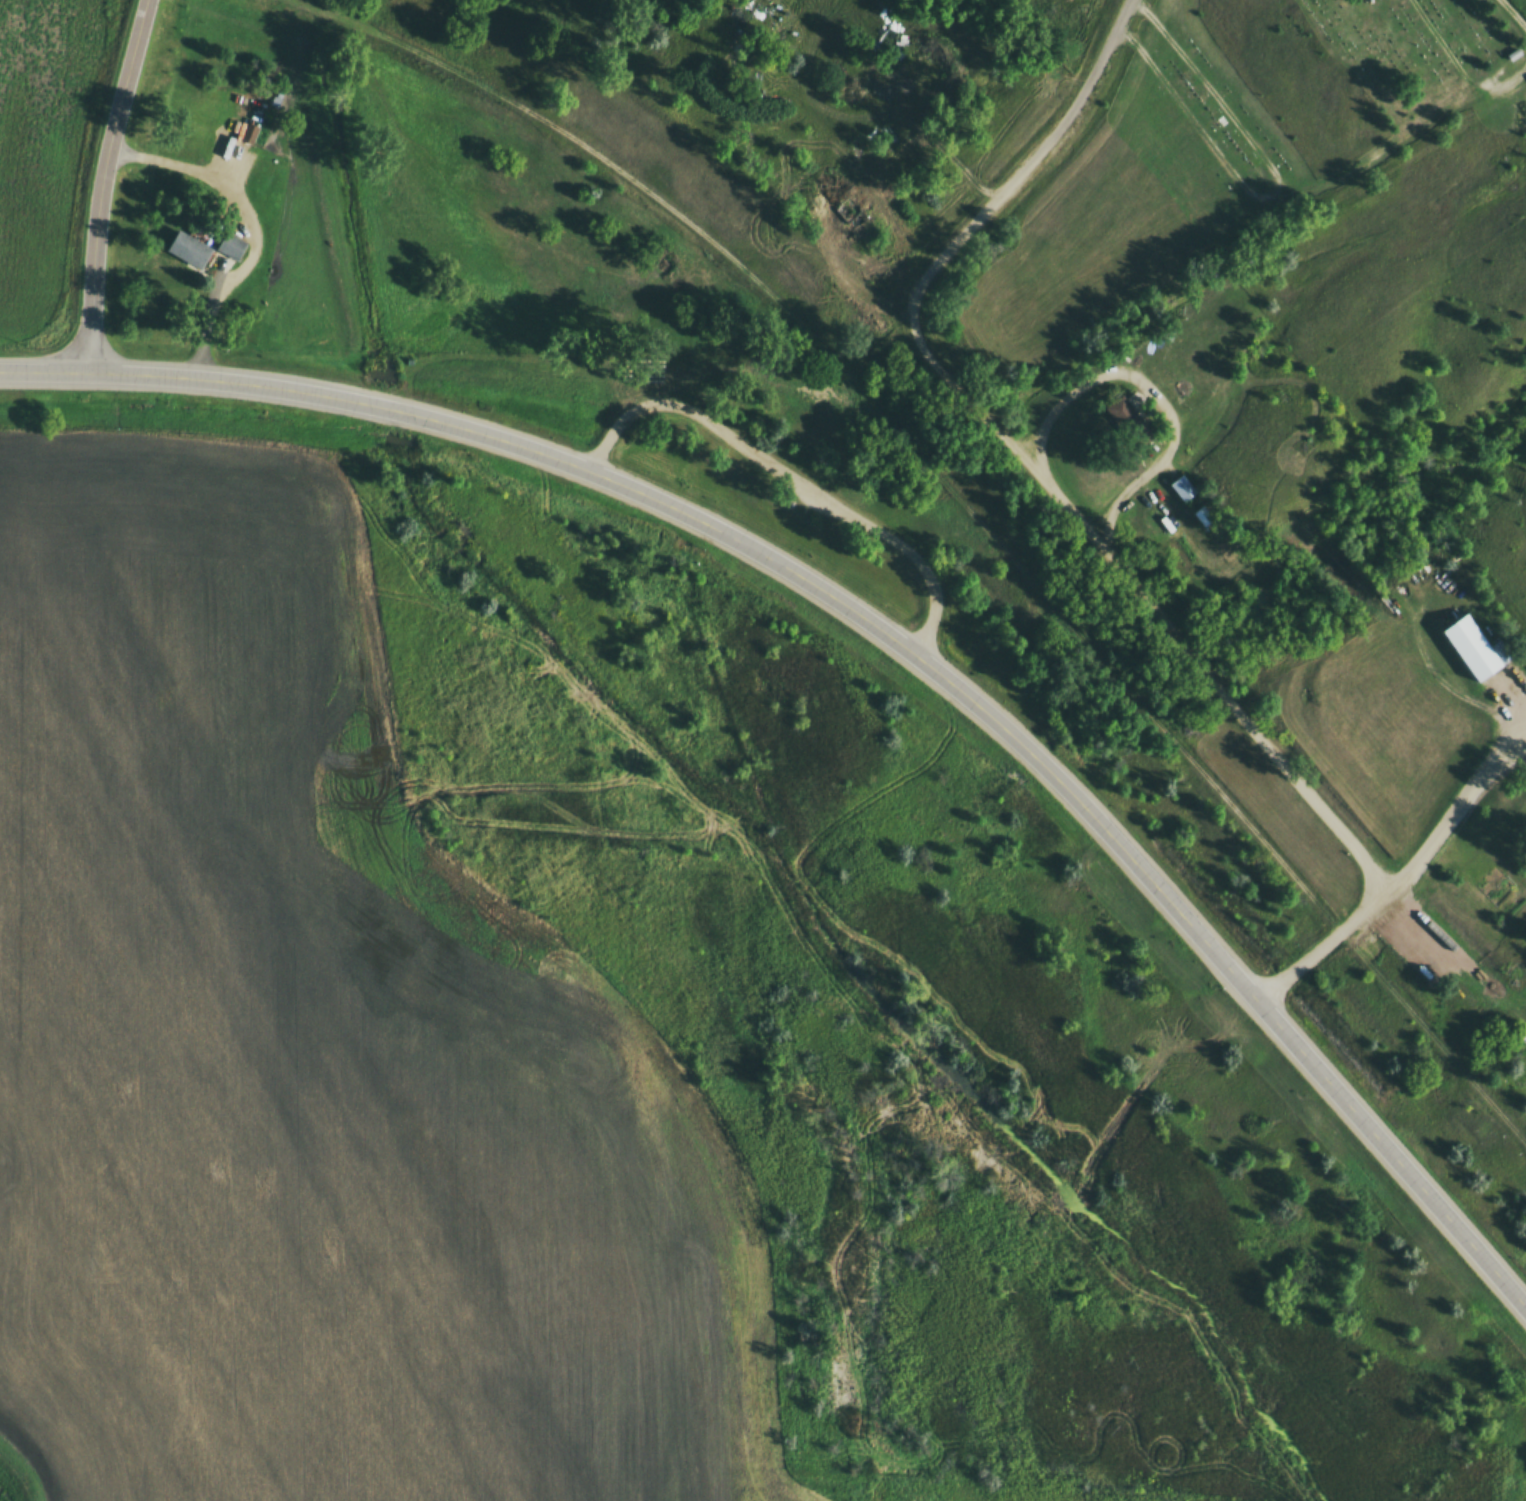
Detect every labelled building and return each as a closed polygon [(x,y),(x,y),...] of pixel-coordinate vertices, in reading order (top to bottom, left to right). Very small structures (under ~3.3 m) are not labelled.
[(253,144),(256,128),(247,126),(244,142),(253,144)] [(198,271),(212,249),(177,226),(163,249),(198,271)] [(215,248),(226,230),(247,242),(237,260),(215,248)] [(1177,477),(1192,465),(1208,484),(1192,496),(1177,477)] [(1171,486),(1185,502),(1196,492),(1182,476),(1171,486)] [(1202,505),(1217,493),(1231,510),(1216,522),(1202,505)] [(1204,529),(1214,521),(1202,507),(1193,514),(1204,529)] [(1169,539),(1177,532),(1161,514),(1154,521),(1169,539)] [(1446,625),(1476,606),(1512,659),(1482,679),(1446,625)]
